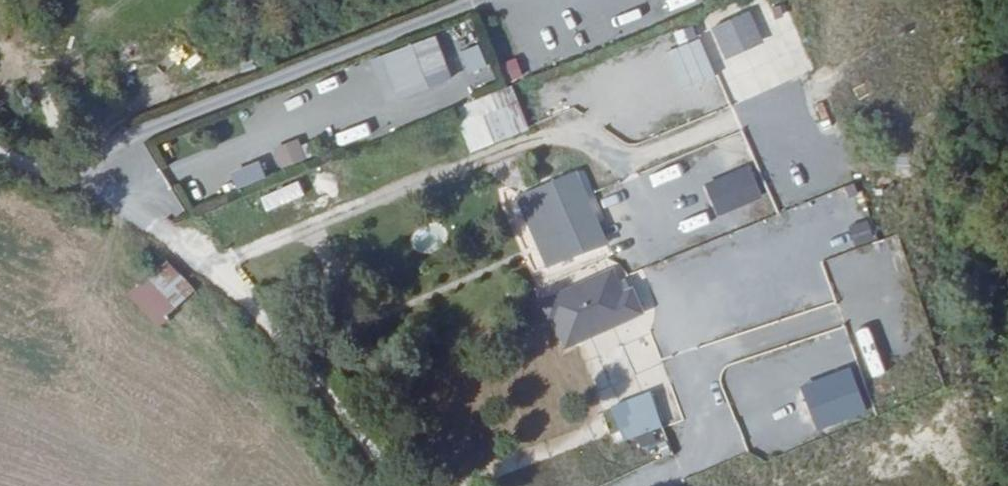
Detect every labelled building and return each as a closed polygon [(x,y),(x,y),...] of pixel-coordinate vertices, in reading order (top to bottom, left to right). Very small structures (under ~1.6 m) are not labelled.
[(593,5),(604,34),(632,23),(623,0),(606,0),(593,5)] [(726,58),(764,41),(750,8),(711,26),(726,58)] [(384,103),(453,78),(437,34),(368,58),(384,103)] [(460,50),(471,78),(490,70),(479,43),(460,50)] [(625,58),(637,87),(667,75),(655,46),(625,58)] [(766,105),(796,92),(791,80),(760,92),(766,105)] [(299,104),(328,94),(324,82),(295,92),(299,104)] [(505,88),(454,105),(470,151),(520,134),(505,88)] [(254,122),(281,110),(276,99),(250,111),(254,122)] [(336,145),(368,135),(364,122),(332,132),(336,145)] [(280,166),(306,157),(299,137),(273,146),(280,166)] [(685,170),(717,163),(714,150),(682,157),(685,170)] [(236,188),(266,177),(259,160),(230,171),(236,188)] [(704,183),(717,216),(763,197),(749,164),(704,183)] [(645,173),(654,202),(679,194),(670,166),(645,173)] [(564,171),(506,196),(536,267),(562,256),(575,250),(583,247),(573,222),(584,218),(564,171)] [(268,212),(305,195),(298,179),(261,196),(268,212)] [(666,219),(677,247),(706,236),(695,208),(666,219)] [(790,216),(792,228),(816,224),(814,212),(790,216)] [(870,215),(850,219),(854,244),(874,240),(870,215)] [(749,225),(759,261),(791,253),(787,239),(781,216),(749,225)] [(622,223),(611,227),(619,250),(631,246),(622,223)] [(711,250),(714,263),(746,254),(742,241),(711,250)] [(562,256),(564,262),(578,257),(575,250),(562,256)] [(843,254),(824,261),(836,292),(855,285),(843,254)] [(684,275),(704,268),(700,256),(680,263),(684,275)] [(166,259),(126,296),(156,328),(196,291),(166,259)] [(805,272),(776,283),(787,313),(816,302),(805,272)] [(569,342),(597,329),(577,282),(534,300),(545,323),(558,317),(569,342)] [(761,398),(794,388),(785,358),(752,368),(761,398)] [(638,407),(647,402),(642,391),(633,394),(638,407)] [(617,440),(655,425),(647,402),(638,407),(633,394),(604,407),(617,440)]
